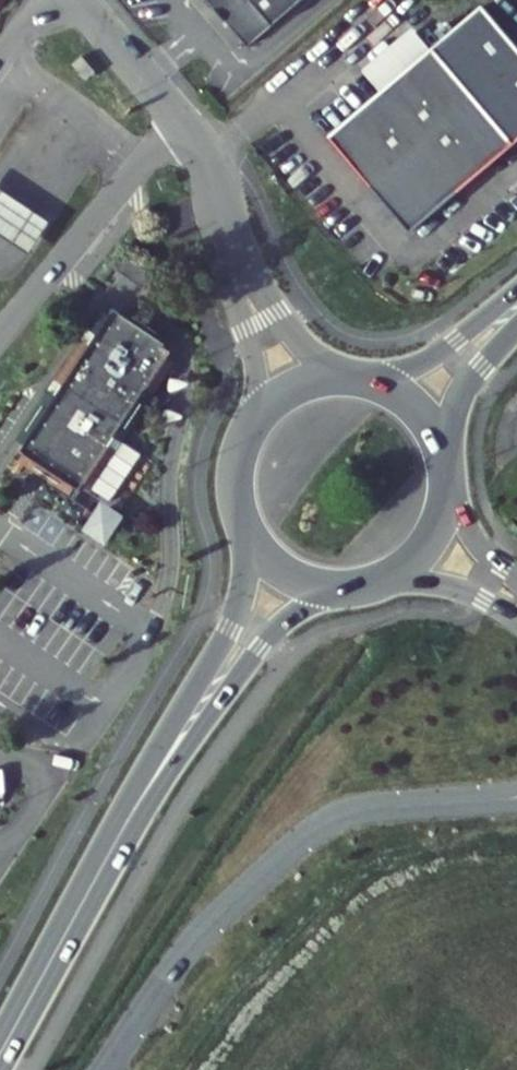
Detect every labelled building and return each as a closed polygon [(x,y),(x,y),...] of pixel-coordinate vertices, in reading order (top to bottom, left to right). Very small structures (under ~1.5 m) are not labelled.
[(217,15),(246,49),(303,0),(205,0),(217,15)] [(361,70),(380,92),(431,49),(411,27),(361,70)] [(513,144),(431,49),(380,92),(328,137),(396,216),(410,232),(513,144)] [(68,64),(82,79),(91,71),(77,56),(68,64)] [(124,264),(115,278),(142,296),(152,282),(124,264)] [(18,458),(78,498),(171,360),(160,353),(163,349),(143,330),(133,323),(131,328),(113,316),(94,343),(92,342),(89,346),(91,348),(62,392),(60,391),(55,397),(58,399),(18,458)] [(94,509),(79,532),(101,547),(116,524),(94,509)]
